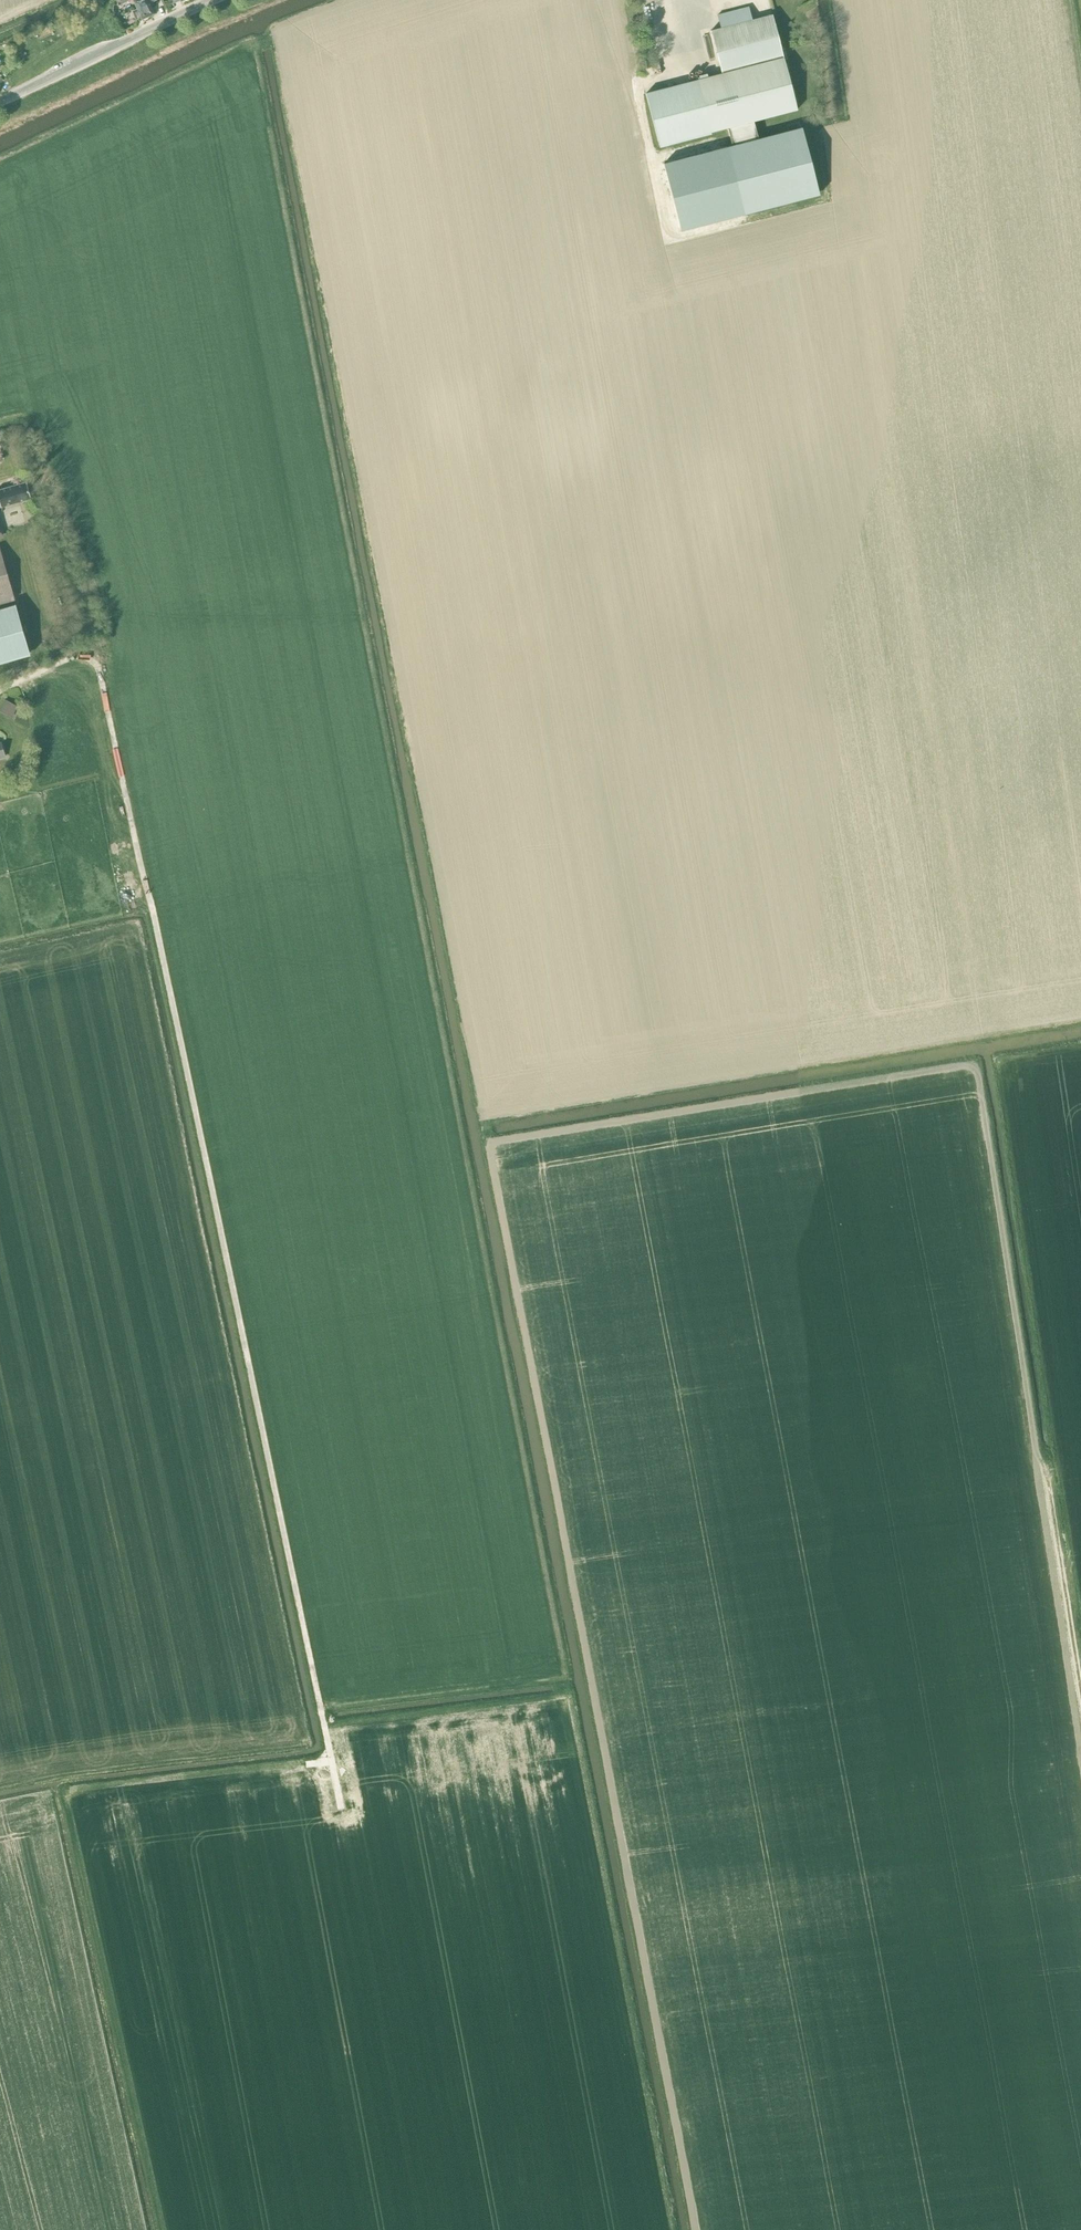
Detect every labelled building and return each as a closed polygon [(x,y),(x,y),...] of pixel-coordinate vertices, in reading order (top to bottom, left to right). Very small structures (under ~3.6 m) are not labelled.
[(137,8),(137,9),(131,11),(136,22),(142,19),(154,13),(151,6),(154,5),(153,2),(157,0),(133,0),(137,8)] [(721,73),(645,93),(659,147),(711,134),(711,132),(727,128),(753,121),(797,110),(772,14),(752,19),(749,7),(717,15),(720,27),(710,30),(721,73)] [(753,121),(727,128),(732,146),(726,147),(743,212),(818,192),(801,127),(757,139),(753,121)] [(31,498),(26,482),(0,490),(0,507),(31,498)] [(9,584),(0,552),(0,603),(13,599),(9,584)] [(30,655),(16,604),(0,609),(0,663),(30,655)] [(0,709),(0,712),(12,718),(18,706),(5,699),(0,709)]
